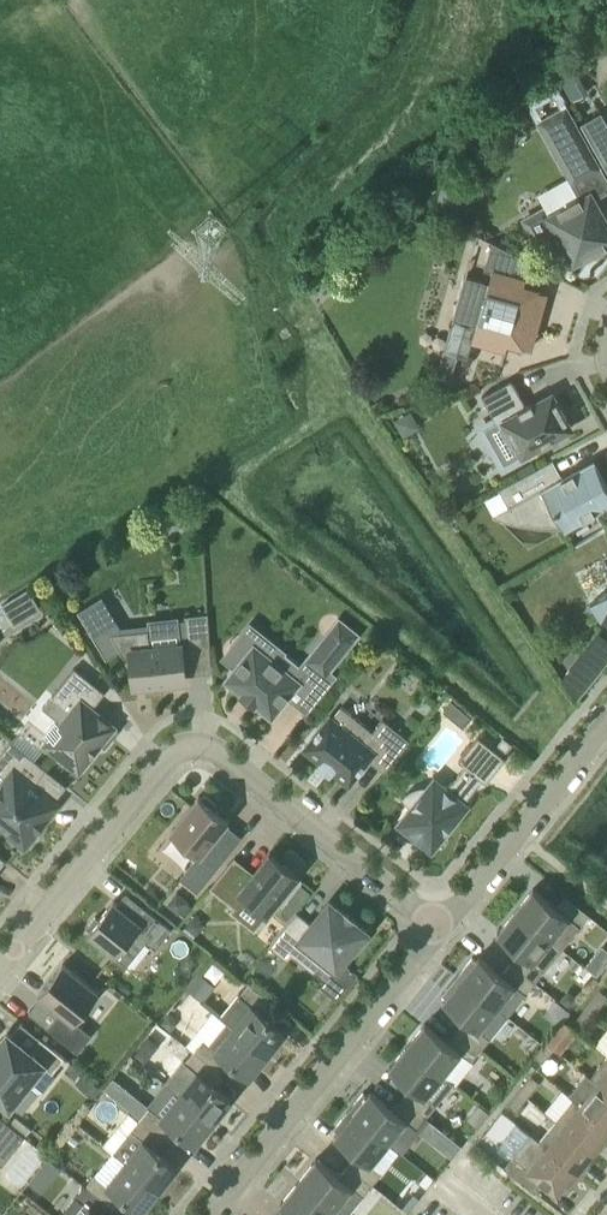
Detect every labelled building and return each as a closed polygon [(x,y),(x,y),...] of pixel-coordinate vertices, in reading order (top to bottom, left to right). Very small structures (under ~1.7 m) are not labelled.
[(540,120),(552,142),(573,180),(599,166),(565,106),(540,120)] [(604,164),(606,162),(606,121),(602,111),(581,123),(604,164)] [(555,227),(549,231),(548,236),(547,236),(547,237),(553,249),(555,249),(560,250),(566,247),(575,262),(606,244),(606,221),(591,192),(568,205),(566,211),(569,215),(554,224),(555,227)] [(489,282),(465,275),(453,319),(477,326),(473,339),(506,348),(507,342),(523,346),(527,332),(534,334),(547,291),(524,285),(526,278),(521,277),(525,259),(530,262),(531,260),(492,241),(485,269),(493,271),(489,282)] [(458,356),(443,351),(436,377),(451,381),(458,356)] [(557,436),(572,428),(553,393),(533,404),(532,401),(526,405),(512,379),(482,396),(496,421),(484,428),(505,465),(538,447),(540,452),(560,441),(557,436)] [(508,506),(509,508),(516,504),(523,511),(532,516),(541,519),(550,522),(554,522),(557,523),(561,522),(565,530),(606,507),(606,481),(595,459),(562,477),(553,460),(499,490),(500,491),(501,490),(509,506),(508,506)] [(26,586),(11,595),(25,616),(40,607),(26,586)] [(590,604),(606,618),(606,590),(590,604)] [(125,657),(131,656),(134,685),(185,680),(181,639),(150,643),(148,629),(144,629),(122,631),(122,632),(120,632),(120,627),(104,600),(80,614),(107,658),(108,657),(107,656),(119,648),(125,657)] [(188,648),(210,645),(208,613),(185,615),(188,648)] [(339,617),(306,659),(326,675),(359,633),(339,617)] [(238,643),(232,647),(229,653),(230,659),(234,665),(237,667),(227,679),(242,692),(240,695),(252,704),(254,706),(257,703),(272,715),(308,670),(266,637),(256,650),(251,646),(245,642),(238,643)] [(587,657),(567,682),(581,693),(577,698),(578,699),(603,668),(602,667),(601,669),(587,657)] [(93,708),(106,692),(75,667),(52,696),(71,711),(60,724),(55,721),(44,735),(49,738),(45,743),(79,771),(101,744),(105,747),(120,729),(93,708)] [(331,774),(332,773),(334,771),(350,783),(371,757),(384,768),(383,770),(384,771),(410,739),(383,718),(373,731),(341,706),(332,717),(330,716),(305,747),(321,760),(318,764),(331,774)] [(411,807),(399,823),(432,850),(468,805),(465,802),(483,779),(486,782),(506,758),(478,736),(459,760),(466,766),(453,781),(446,784),(434,775),(425,786),(417,787),(409,790),(402,797),(401,798),(411,807)] [(35,784),(47,769),(11,740),(0,754),(0,773),(6,778),(0,785),(0,825),(25,845),(28,842),(32,842),(38,834),(37,830),(59,804),(35,784)] [(215,808),(217,804),(205,794),(202,797),(199,795),(171,831),(199,854),(180,877),(198,891),(227,855),(211,842),(229,819),(215,808)] [(298,875),(270,852),(251,875),(234,861),(236,857),(235,857),(211,887),(236,907),(245,895),(268,913),(278,900),(281,903),(292,889),(289,886),(298,875)] [(562,948),(590,914),(565,895),(556,906),(535,889),(534,888),(516,910),(562,948)] [(176,892),(167,904),(179,913),(188,902),(176,892)] [(96,916),(87,927),(90,929),(88,933),(115,955),(112,958),(125,969),(147,941),(156,948),(172,929),(146,908),(137,919),(113,900),(99,918),(96,916)] [(354,918),(345,910),(344,912),(330,900),(312,923),(297,911),(269,945),(285,958),(291,951),(315,970),(325,958),(337,968),(351,951),(355,954),(369,938),(364,934),(367,930),(353,919),(354,918)] [(520,951),(511,962),(535,982),(562,948),(516,910),(497,933),(498,934),(499,934),(520,951)] [(587,965),(600,973),(606,961),(606,946),(602,943),(587,965)] [(479,955),(461,978),(497,1007),(515,985),(526,993),(535,982),(511,962),(502,974),(479,955)] [(99,992),(63,963),(39,993),(61,1011),(48,1027),(78,1052),(92,1034),(76,1021),(99,992)] [(200,971),(187,988),(197,996),(210,979),(200,971)] [(466,1018),(457,1030),(481,1049),(490,1038),(479,1029),(497,1007),(461,978),(443,1000),(466,1018)] [(280,1008),(249,983),(239,995),(252,1004),(234,1026),(268,1054),(286,1031),(264,1014),(272,1003),(279,1008),(278,1009),(279,1010),(280,1008)] [(597,1011),(606,998),(606,995),(600,989),(588,1004),(597,1011)] [(191,1023),(202,1001),(184,992),(172,1014),(191,1023)] [(597,1011),(588,1004),(577,1019),(585,1025),(597,1011)] [(208,1040),(225,1021),(213,1011),(197,1030),(208,1040)] [(564,1019),(547,1041),(555,1047),(560,1051),(577,1030),(564,1019)] [(425,1023),(421,1028),(407,1045),(443,1074),(461,1052),(472,1061),(481,1049),(457,1030),(448,1041),(425,1023)] [(250,1076),(268,1054),(234,1026),(216,1049),(204,1039),(194,1050),(226,1076),(227,1074),(226,1073),(225,1074),(219,1069),(227,1058),(250,1076)] [(10,1106),(28,1083),(38,1091),(44,1091),(56,1075),(53,1072),(65,1057),(40,1037),(30,1050),(8,1033),(9,1033),(8,1032),(0,1041),(0,1097),(9,1104),(8,1105),(10,1106)] [(543,1062),(555,1047),(547,1041),(535,1055),(543,1062)] [(443,1074),(407,1045),(389,1068),(411,1086),(402,1097),(427,1117),(436,1105),(425,1096),(443,1074)] [(225,1077),(226,1076),(194,1050),(185,1062),(197,1072),(179,1094),(213,1121),(232,1099),(209,1081),(218,1070),(224,1075),(223,1076),(225,1077)] [(591,1076),(598,1082),(606,1089),(606,1056),(591,1076)] [(115,1075),(106,1086),(139,1116),(149,1105),(115,1075)] [(520,1090),(528,1096),(540,1082),(531,1075),(520,1090)] [(580,1103),(606,1125),(606,1089),(598,1082),(580,1103)] [(349,1109),(353,1113),(389,1142),(400,1150),(427,1117),(402,1097),(393,1108),(371,1090),(367,1095),(363,1091),(349,1109)] [(520,1090),(508,1104),(516,1111),(528,1096),(520,1090)] [(195,1144),(213,1121),(179,1094),(162,1116),(150,1106),(140,1118),(171,1143),(173,1141),(171,1140),(170,1142),(164,1137),(173,1126),(195,1144)] [(580,1103),(574,1098),(556,1119),(595,1150),(603,1140),(605,1142),(606,1139),(606,1125),(580,1103)] [(357,1153),(348,1164),(373,1184),(382,1172),(371,1164),(389,1142),(353,1113),(349,1109),(334,1128),(338,1131),(335,1135),(357,1153)] [(2,1165),(25,1137),(0,1116),(0,1163),(2,1165)] [(113,1152),(125,1161),(159,1189),(177,1166),(155,1148),(164,1137),(170,1142),(169,1143),(170,1144),(171,1143),(140,1118),(131,1129),(113,1152)] [(540,1140),(531,1133),(580,1173),(589,1162),(586,1160),(595,1150),(556,1119),(540,1140)] [(569,1186),(580,1173),(531,1133),(513,1156),(523,1164),(514,1175),(536,1193),(545,1182),(557,1191),(565,1182),(569,1186)] [(441,1148),(453,1158),(463,1146),(451,1136),(441,1148)] [(348,1164),(339,1176),(317,1158),(299,1180),(335,1209),(342,1214),(348,1214),(373,1184),(348,1164)] [(141,1211),(159,1189),(125,1161),(107,1183),(95,1174),(86,1185),(117,1210),(118,1209),(117,1208),(116,1209),(110,1204),(119,1193),(141,1211)] [(281,1203),(296,1214),(330,1214),(335,1209),(299,1180),(281,1203)] [(86,1185),(77,1197),(89,1206),(82,1214),(101,1214),(109,1204),(116,1209),(115,1211),(116,1212),(117,1210),(86,1185)]
